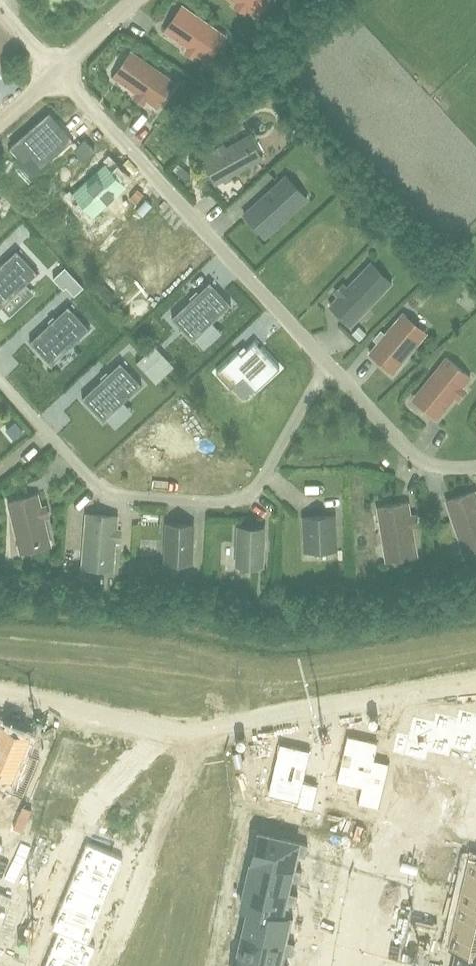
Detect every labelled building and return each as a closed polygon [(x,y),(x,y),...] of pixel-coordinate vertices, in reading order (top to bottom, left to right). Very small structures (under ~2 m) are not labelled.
[(238,1),(237,1),(239,2),(247,7),(246,8),(247,8),(248,8),(258,16),(269,0),(236,0),(238,1)] [(185,13),(171,35),(188,47),(189,48),(189,47),(197,53),(198,54),(209,61),(227,35),(215,27),(212,32),(185,13)] [(161,78),(134,60),(120,81),(157,108),(175,82),(164,74),(161,78)] [(0,159),(0,163),(7,172),(8,171),(12,176),(18,169),(29,180),(55,152),(58,155),(59,155),(32,127),(0,159)] [(216,151),(202,159),(215,184),(237,172),(252,164),(262,158),(249,136),(217,153),(216,151)] [(73,154),(65,162),(76,173),(84,166),(73,154)] [(287,176),(244,214),(265,237),(308,199),(287,176)] [(93,179),(61,208),(82,232),(114,202),(93,179)] [(126,292),(173,248),(151,224),(104,268),(126,292)] [(0,266),(0,308),(38,273),(17,250),(0,266)] [(330,306),(351,326),(385,291),(364,270),(330,306)] [(210,282),(172,317),(192,340),(231,305),(210,282)] [(75,301),(36,336),(57,359),(96,324),(75,301)] [(400,318),(369,353),(393,373),(414,349),(410,345),(419,334),(400,318)] [(240,352),(217,373),(232,388),(243,377),(256,391),(280,369),(256,342),(242,355),(240,352)] [(127,357),(89,392),(109,415),(148,380),(127,357)] [(422,396),(442,413),(455,396),(455,397),(456,396),(456,395),(462,388),(463,387),(471,377),(447,357),(438,368),(442,371),(422,396)] [(200,440),(173,409),(131,446),(153,471),(170,455),(176,462),(200,440)] [(447,501),(452,516),(456,515),(466,544),(475,541),(475,491),(447,501)] [(12,517),(17,516),(24,547),(50,540),(38,494),(8,502),(12,517)] [(416,549),(409,503),(378,508),(381,524),(385,523),(390,554),(416,549)] [(82,569),(113,571),(118,516),(87,514),(82,569)] [(335,549),(333,516),(305,517),(306,551),(335,549)] [(193,525),(167,524),(166,562),(191,563),(193,525)] [(264,528),(239,527),(237,565),(263,567),(264,528)] [(437,712),(426,760),(427,760),(429,752),(449,756),(460,708),(459,708),(457,717),(437,712)] [(449,756),(450,756),(452,748),(472,753),(475,735),(475,712),(460,708),(449,756)] [(397,731),(392,752),(426,760),(437,712),(436,712),(434,720),(413,715),(409,734),(397,731)] [(10,779),(6,789),(24,796),(40,758),(23,751),(30,736),(2,724),(0,728),(0,775),(10,779)] [(347,734),(336,781),(361,787),(357,802),(380,807),(390,762),(375,758),(379,741),(347,734)] [(87,773),(98,748),(68,736),(50,780),(67,787),(61,801),(90,813),(104,780),(87,773)] [(280,742),(268,793),(294,799),(293,804),(313,809),(319,784),(304,780),(311,749),(280,742)] [(423,773),(421,783),(432,785),(435,776),(423,773)] [(444,778),(442,788),(453,790),(456,781),(444,778)] [(451,809),(449,818),(459,821),(461,811),(451,809)] [(449,818),(446,828),(458,831),(460,821),(459,821),(449,818)] [(49,826),(46,833),(57,838),(60,830),(49,826)] [(259,832),(253,859),(302,870),(297,868),(300,854),(305,855),(308,843),(259,832)] [(87,841),(78,863),(115,879),(124,857),(87,841)] [(430,848),(428,855),(440,858),(442,850),(430,848)] [(465,880),(475,883),(475,858),(470,857),(465,880)] [(253,859),(247,882),(297,894),(298,893),(286,891),(289,879),(299,882),(302,870),(253,859)] [(35,862),(31,869),(43,873),(46,866),(35,862)] [(78,863),(69,884),(106,900),(115,879),(78,863)] [(31,869),(28,876),(39,881),(43,873),(31,869)] [(459,902),(475,906),(475,883),(465,880),(459,902)] [(247,882),(242,906),(293,918),(293,917),(287,915),(290,904),(295,905),(297,894),(247,882)] [(69,884),(60,905),(98,921),(106,900),(69,884)] [(421,885),(420,893),(431,896),(433,888),(421,885)] [(420,893),(418,901),(430,903),(431,896),(420,893)] [(454,924),(475,929),(475,906),(459,902),(454,924)] [(17,904),(14,912),(25,916),(28,909),(17,904)] [(60,905),(51,927),(96,946),(97,945),(89,942),(98,921),(60,905)] [(242,906),(242,907),(249,909),(244,931),(295,943),(295,942),(288,940),(293,918),(242,906)] [(14,912),(11,919),(22,924),(25,916),(14,912)] [(449,947),(475,953),(475,929),(454,924),(449,947)] [(51,951),(86,965),(88,965),(96,946),(51,927),(51,928),(59,931),(51,951)] [(411,930),(409,938),(421,941),(423,933),(411,930)] [(244,931),(239,954),(288,965),(284,964),(287,953),(292,954),(295,943),(244,931)] [(409,938),(407,946),(419,948),(421,941),(409,938)] [(7,958),(10,951),(0,947),(0,955),(7,958)] [(449,948),(457,950),(454,965),(475,965),(475,953),(449,947),(449,948)] [(44,965),(86,965),(51,951),(44,965)] [(236,965),(287,965),(288,965),(239,954),(236,965)]
